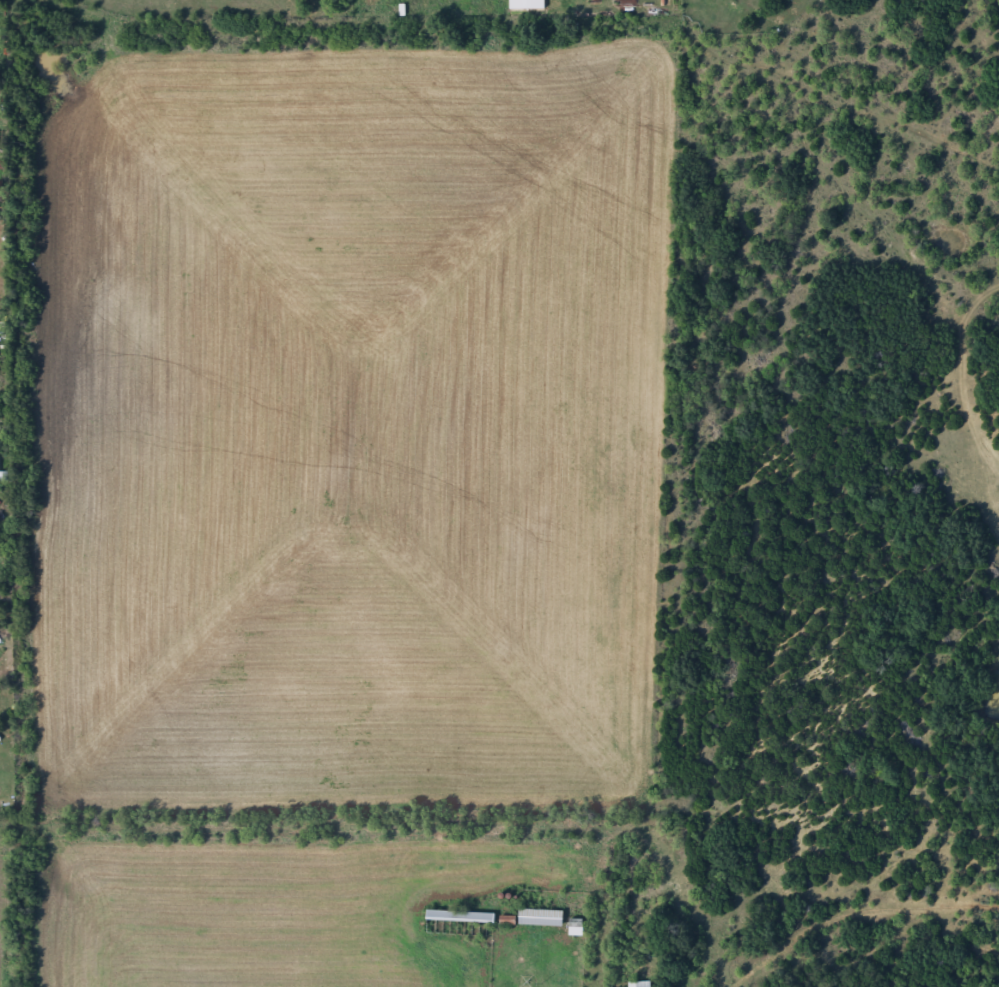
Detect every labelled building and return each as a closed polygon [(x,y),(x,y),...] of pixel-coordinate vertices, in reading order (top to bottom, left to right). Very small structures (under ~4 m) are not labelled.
[(509,14),(545,14),(545,0),(509,0),(509,14)] [(518,928),(563,930),(563,914),(518,912),(518,928)] [(494,915),(427,914),(427,924),(494,926),(494,915)]
